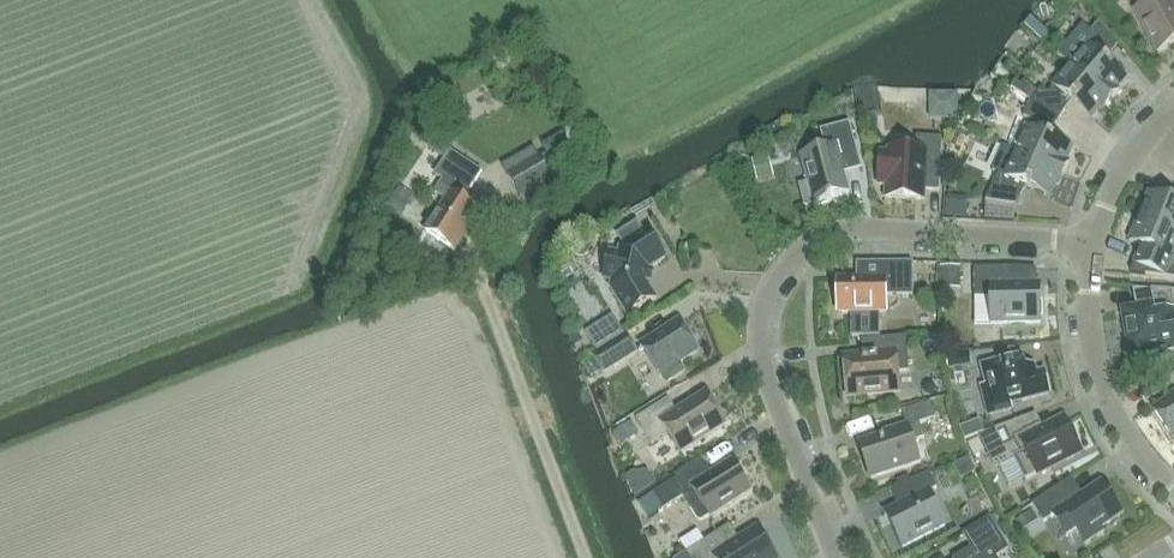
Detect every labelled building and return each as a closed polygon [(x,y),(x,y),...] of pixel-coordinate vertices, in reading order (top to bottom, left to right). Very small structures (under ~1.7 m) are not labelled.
[(1173,44),(1173,0),(1156,0),(1136,11),(1158,53),(1173,44)] [(1126,79),(1105,60),(1121,42),(1100,22),(1090,32),(1084,26),(1058,54),(1069,65),(1071,64),(1111,101),(1119,91),(1117,89),(1126,79)] [(1032,102),(1059,121),(1066,110),(1074,101),(1093,117),(1100,108),(1103,110),(1111,101),(1071,64),(1069,65),(1050,86),(1053,88),(1048,94),(1043,89),(1039,94),(1025,82),(1017,92),(1032,102)] [(1049,140),(1059,121),(1032,102),(1024,118),(1032,121),(1029,127),(1026,126),(1014,152),(1064,175),(1069,163),(1067,162),(1072,149),(1049,140)] [(826,149),(801,155),(808,184),(801,186),(807,208),(832,201),(832,198),(850,194),(842,165),(860,160),(850,123),(822,131),(826,149)] [(415,140),(442,160),(453,146),(426,126),(426,127),(425,127),(415,140)] [(881,151),(879,186),(887,187),(886,199),(924,201),(925,190),(940,191),(942,138),(925,137),(916,137),(916,147),(889,145),(889,147),(889,152),(881,151)] [(454,252),(480,212),(464,201),(483,172),(451,151),(427,187),(435,193),(435,194),(447,202),(426,234),(454,252)] [(1059,187),(1064,175),(1014,152),(1002,178),(1004,179),(1001,185),(995,182),(986,201),(1017,206),(1026,187),(1051,198),(1056,185),(1059,187)] [(521,200),(553,182),(540,158),(508,176),(521,200)] [(767,158),(753,162),(758,181),(772,177),(767,158)] [(401,188),(389,207),(403,215),(415,196),(401,188)] [(1169,200),(1149,193),(1139,217),(1173,231),(1173,194),(1169,200)] [(947,198),(946,216),(965,217),(966,199),(947,198)] [(1139,217),(1129,242),(1140,246),(1133,264),(1146,271),(1145,276),(1173,278),(1173,231),(1139,217)] [(656,299),(645,282),(648,269),(666,258),(649,231),(644,234),(637,224),(616,237),(625,251),(625,253),(610,251),(603,281),(611,284),(610,286),(629,317),(656,299)] [(574,244),(572,250),(575,255),(581,257),(586,254),(588,248),(585,243),(579,241),(574,244)] [(889,297),(914,297),(914,264),(880,264),(880,280),(838,280),(839,315),(889,314),(889,297)] [(961,290),(960,268),(940,268),(940,290),(961,290)] [(1010,268),(975,269),(975,299),(990,299),(990,326),(1040,325),(1039,286),(1016,286),(1015,286),(1015,269),(1010,268)] [(1172,292),(1134,291),(1137,307),(1122,310),(1130,357),(1173,350),(1173,293),(1172,292)] [(659,377),(660,377),(666,387),(686,374),(679,364),(698,352),(679,322),(639,347),(659,377)] [(604,374),(637,353),(627,337),(594,358),(604,374)] [(900,374),(911,373),(907,337),(869,340),(871,356),(845,359),(850,399),(902,393),(900,374)] [(970,352),(947,355),(949,367),(971,364),(970,352)] [(982,386),(989,414),(1011,408),(1010,403),(1048,394),(1043,374),(1036,375),(1035,369),(1024,371),(1021,358),(983,367),(987,385),(982,386)] [(668,437),(679,456),(727,426),(708,395),(678,413),(669,399),(636,419),(651,447),(668,437)] [(1153,410),(1173,439),(1173,395),(1153,410)] [(871,480),(921,463),(915,442),(925,439),(920,424),(937,419),(931,403),(903,412),(907,429),(860,445),(871,480)] [(1026,481),(1036,476),(1080,453),(1063,419),(1034,434),(1026,418),(979,436),(995,469),(1015,460),(1026,481)] [(632,424),(614,435),(620,445),(638,434),(632,424)] [(964,427),(961,432),(963,437),(968,440),(974,438),(976,433),(974,427),(969,425),(964,427)] [(978,441),(967,446),(974,459),(984,453),(978,441)] [(976,473),(969,461),(955,468),(962,480),(976,473)] [(678,479),(653,495),(664,511),(684,498),(698,520),(702,521),(708,516),(710,519),(751,492),(732,462),(715,473),(701,482),(690,465),(675,475),(678,479)] [(903,549),(948,526),(930,492),(937,488),(929,473),(890,490),(898,508),(885,514),(903,549)] [(1062,486),(1032,505),(1044,523),(1056,516),(1067,532),(1077,526),(1087,540),(1101,531),(1099,528),(1119,515),(1110,502),(1112,501),(1102,485),(1074,503),(1062,486)] [(651,497),(639,505),(644,514),(657,506),(651,497)] [(1017,523),(1022,531),(1038,520),(1033,512),(1017,523)] [(998,557),(1009,550),(990,518),(964,535),(972,548),(956,557),(998,557)] [(679,557),(776,557),(757,529),(740,540),(731,525),(687,553),(679,557)]
